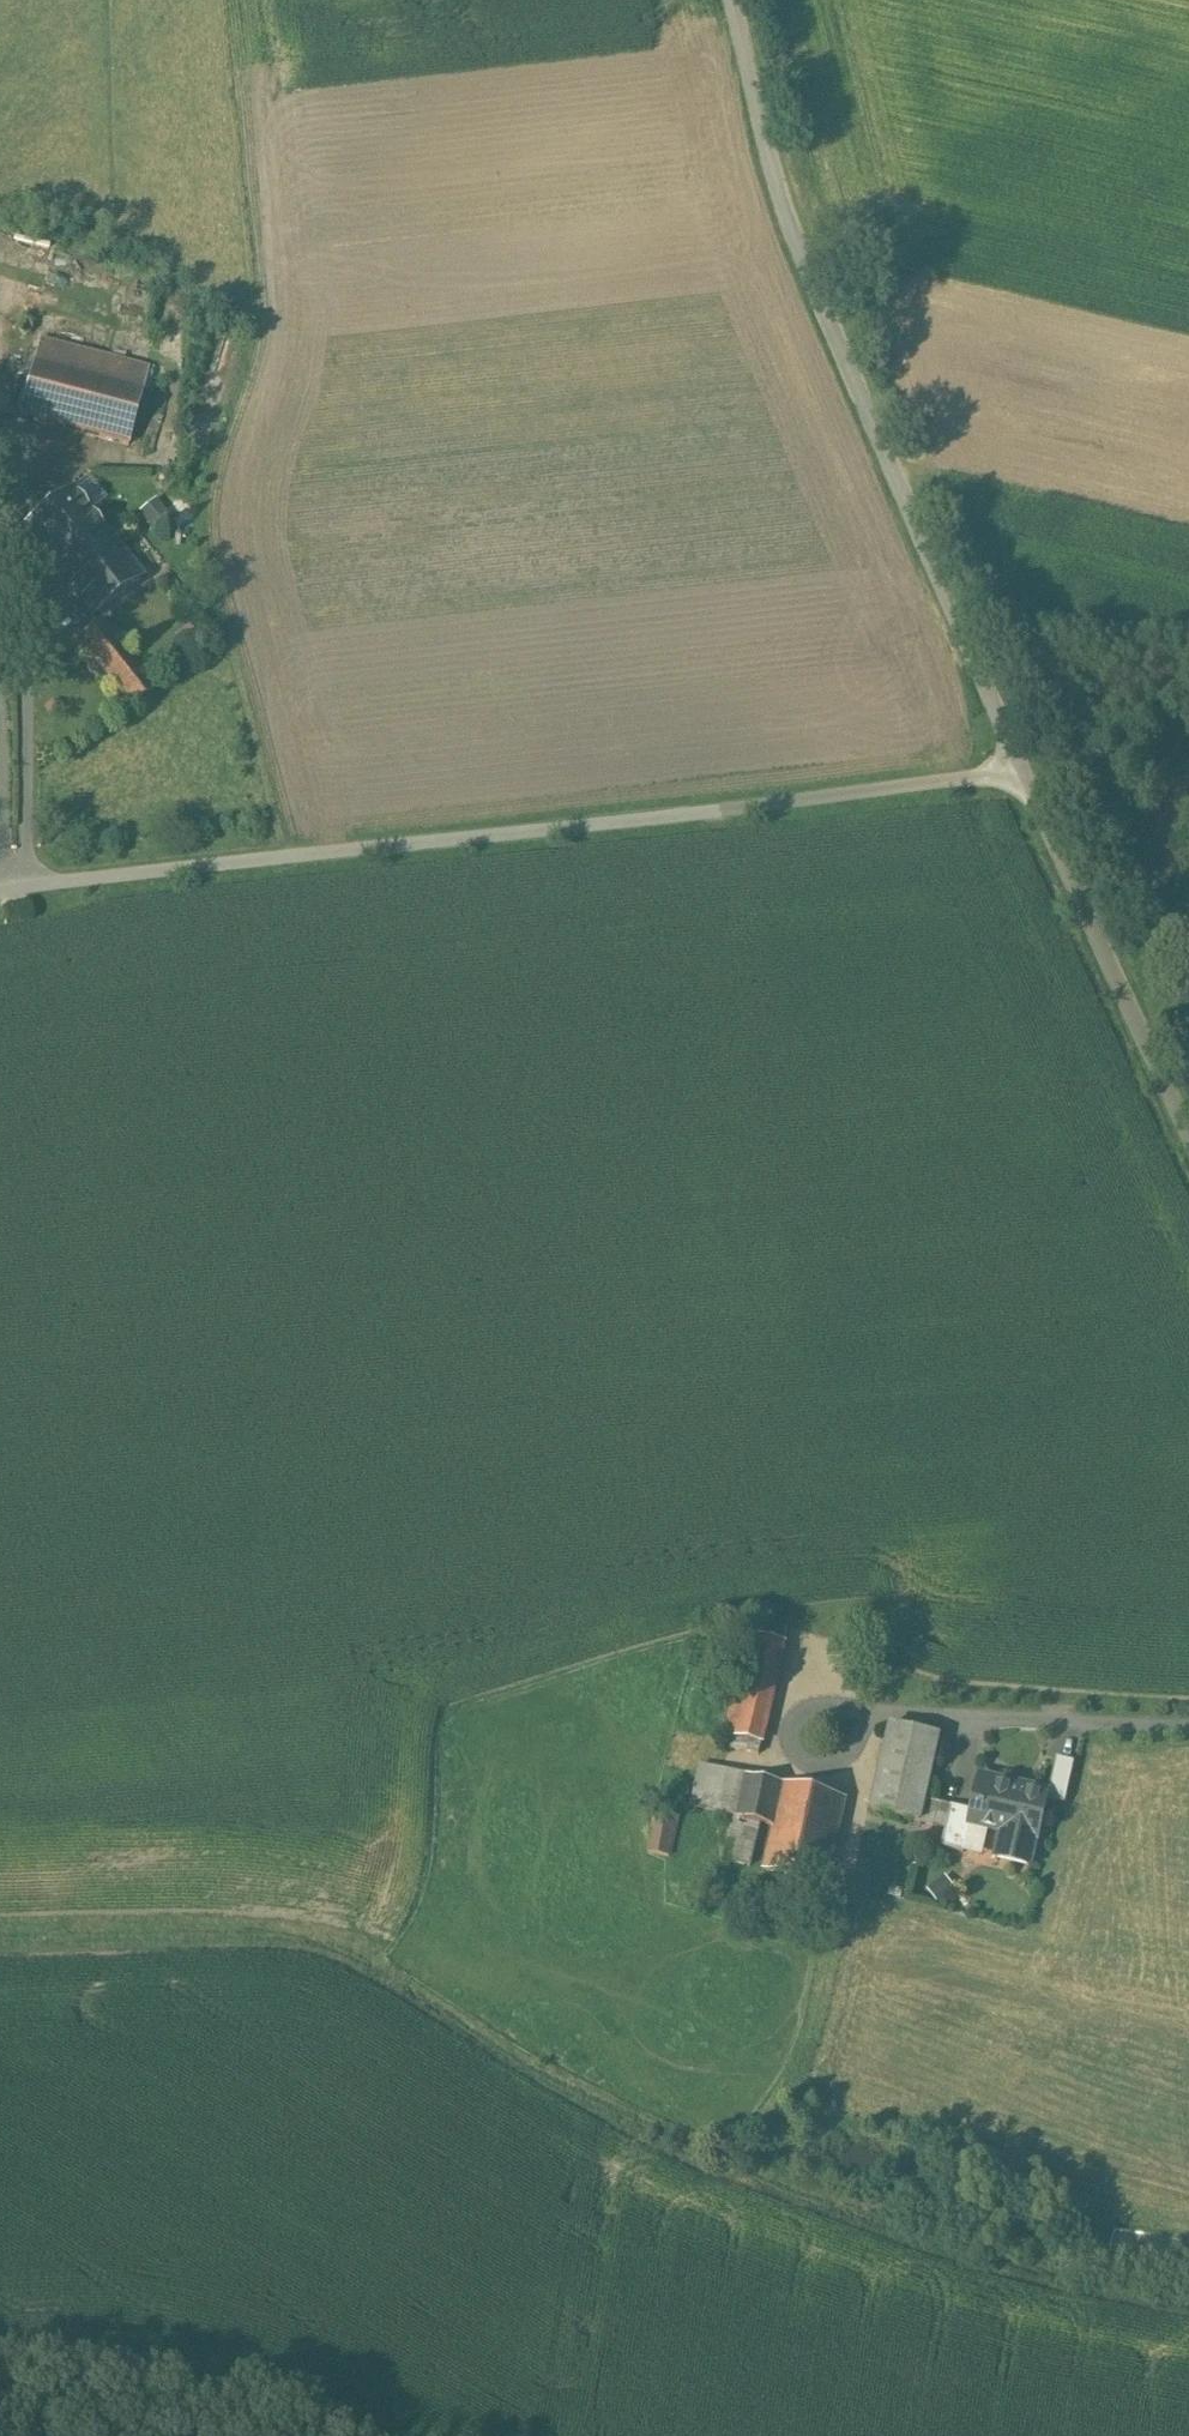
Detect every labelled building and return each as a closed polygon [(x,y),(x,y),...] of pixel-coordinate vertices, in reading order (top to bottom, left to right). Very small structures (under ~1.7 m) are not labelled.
[(149,370),(41,340),(20,416),(128,446),(149,370)] [(74,488),(21,529),(53,570),(106,529),(74,488)] [(144,577),(106,529),(53,570),(91,618),(144,577)] [(101,622),(80,638),(133,706),(154,690),(101,622)] [(788,1620),(765,1624),(762,1639),(749,1636),(724,1749),(760,1756),(788,1620)] [(862,1639),(865,1637),(867,1634),(866,1631),(864,1628),(861,1626),(858,1627),(855,1629),(854,1632),(854,1635),(856,1638),(859,1639),(862,1639)] [(892,1726),(873,1812),(920,1823),(940,1737),(892,1726)] [(765,1871),(827,1885),(846,1800),(703,1768),(694,1809),(734,1818),(760,1824),(775,1828),(765,1871)] [(1050,1796),(980,1780),(972,1812),(969,1826),(971,1826),(1002,1833),(997,1855),(1031,1863),(1036,1842),(1039,1843),(1050,1796)] [(969,1826),(972,1812),(940,1804),(934,1826),(946,1829),(941,1849),(965,1854),(971,1826),(969,1826)] [(678,1819),(657,1815),(649,1854),(670,1858),(678,1819)] [(760,1824),(734,1818),(724,1862),(750,1868),(760,1824)] [(957,2213),(939,2209),(937,2217),(955,2222),(957,2213)]
